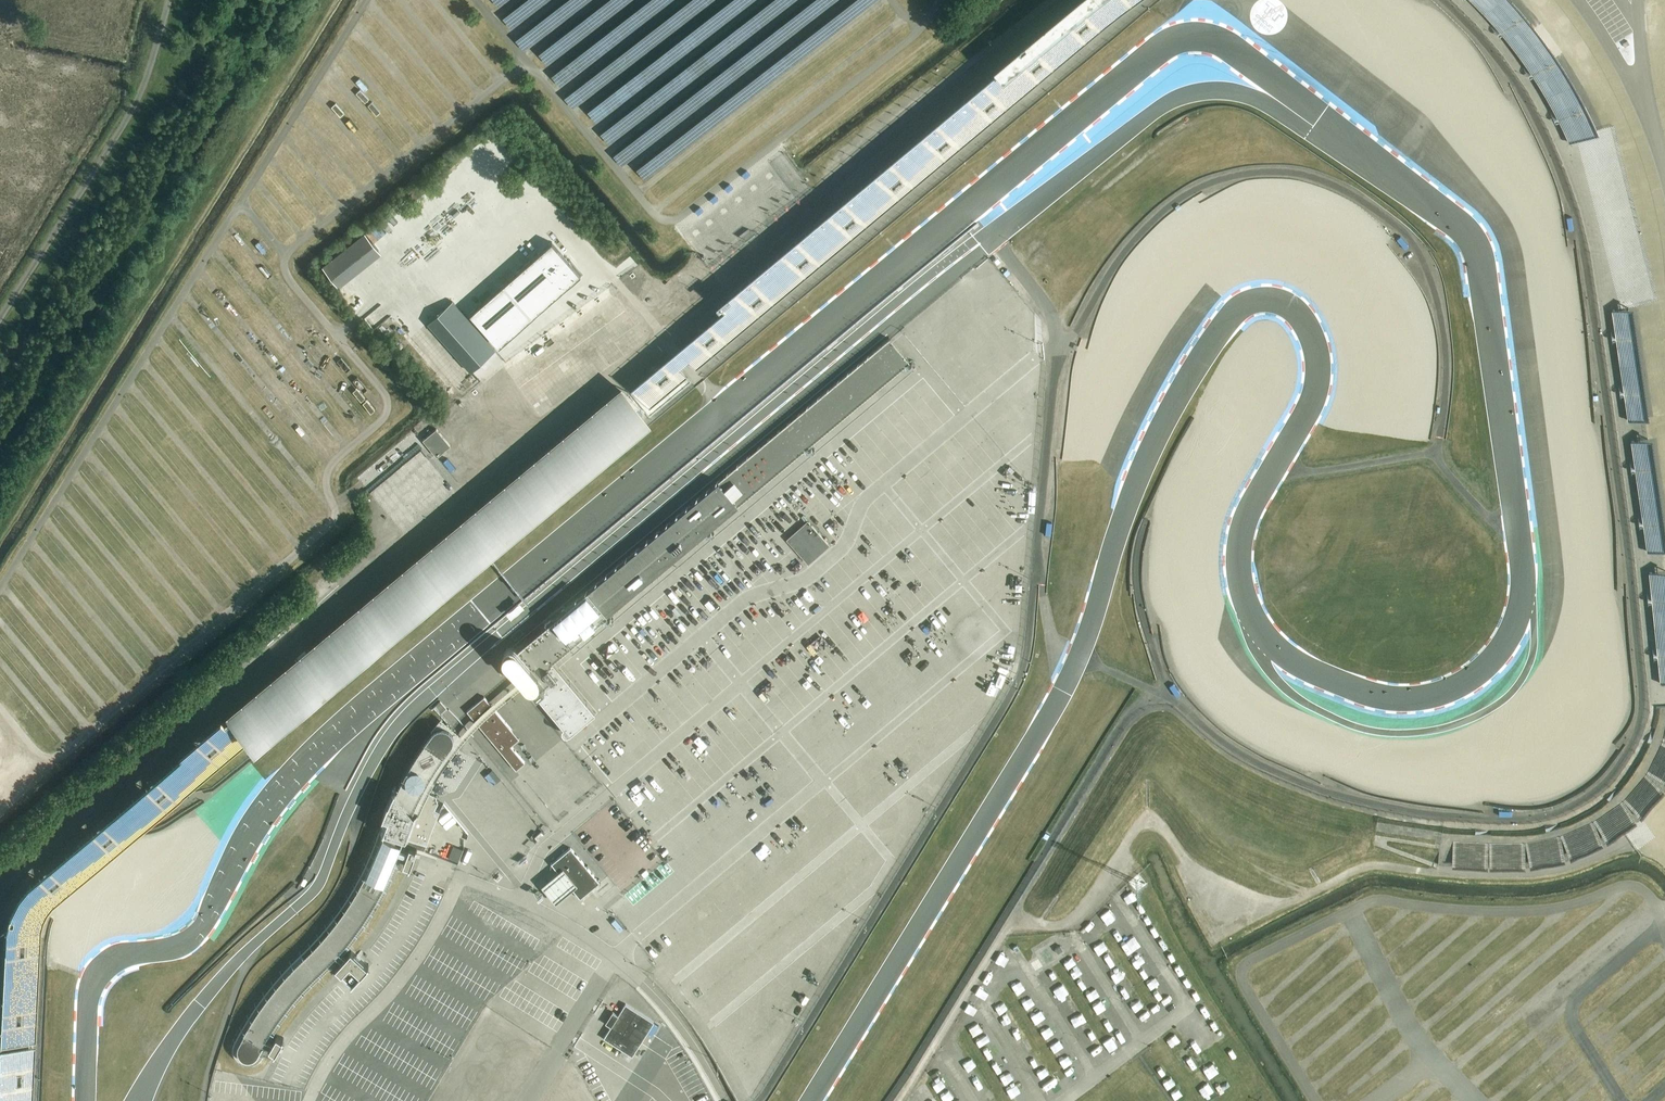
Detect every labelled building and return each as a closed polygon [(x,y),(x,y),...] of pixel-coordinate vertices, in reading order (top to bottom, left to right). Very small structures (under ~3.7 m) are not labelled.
[(499,10),(512,0),(492,0),(499,10)] [(503,19),(513,31),(553,0),(528,0),(503,19)] [(516,42),(525,54),(594,0),(570,0),(516,42)] [(538,56),(547,68),(635,0),(610,0),(538,56)] [(552,77),(561,89),(676,0),(651,0),(552,77)] [(564,100),(573,111),(717,0),(692,0),(564,100)] [(587,113),(597,125),(758,0),(734,0),(587,113)] [(600,135),(610,147),(799,0),(775,0),(600,135)] [(614,158),(623,170),(841,0),(817,0),(614,158)] [(636,171),(646,182),(881,0),(856,0),(636,171)] [(895,205),(1057,69),(1133,6),(1143,0),(1106,0),(1104,2),(1066,32),(1029,63),(991,93),(954,123),(916,154),(879,184),(877,185),(883,192),(847,221),(810,251),(772,282),(734,312),(699,340),(717,362),(753,334),(901,214),(895,205)] [(1500,32),(1530,72),(1550,103),(1570,143),(1596,132),(1586,105),(1566,71),(1536,29),(1511,0),(1469,0),(1500,32)] [(401,228),(398,233),(405,237),(408,232),(401,228)] [(370,237),(377,243),(383,237),(377,230),(370,237)] [(552,242),(470,314),(499,348),(581,275),(552,242)] [(589,279),(595,274),(587,263),(581,268),(589,279)] [(417,281),(423,278),(416,265),(411,268),(417,281)] [(1220,288),(1213,296),(1220,303),(1227,295),(1220,288)] [(1593,289),(1594,302),(1602,301),(1601,289),(1593,289)] [(598,307),(609,299),(605,295),(595,303),(598,307)] [(453,302),(428,323),(471,372),(496,351),(453,302)] [(1645,419),(1629,309),(1613,312),(1630,421),(1645,419)] [(562,730),(563,733),(565,734),(568,734),(570,733),(596,712),(553,661),(539,673),(535,668),(906,358),(890,339),(776,433),(647,542),(518,648),(515,645),(511,644),(508,645),(506,647),(504,648),(504,651),(503,654),(504,656),(505,658),(527,683),(529,682),(537,691),(536,692),(564,726),(563,728),(562,730)] [(603,357),(610,348),(600,340),(593,348),(603,357)] [(617,358),(620,362),(631,354),(627,349),(617,358)] [(700,383),(690,368),(685,371),(695,386),(700,383)] [(622,390),(220,722),(242,750),(250,760),(649,425),(622,390)] [(443,424),(452,432),(470,413),(460,405),(443,424)] [(436,429),(423,440),(437,457),(450,446),(436,429)] [(407,444),(415,450),(418,445),(410,439),(407,444)] [(1648,553),(1664,551),(1664,546),(1649,442),(1632,445),(1648,553)] [(1015,489),(1024,490),(1025,477),(1016,477),(1015,489)] [(808,501),(813,496),(805,488),(801,493),(808,501)] [(974,514),(981,524),(990,517),(983,507),(974,514)] [(1059,531),(1061,519),(1055,518),(1053,530),(1059,531)] [(995,532),(991,534),(996,544),(1007,538),(997,521),(991,525),(995,532)] [(809,522),(788,541),(807,562),(828,544),(809,522)] [(970,548),(977,544),(972,536),(965,540),(970,548)] [(1004,574),(1011,583),(1027,572),(1021,563),(1004,574)] [(1651,575),(1660,685),(1664,685),(1664,573),(1651,575)] [(889,578),(886,588),(895,591),(899,581),(889,578)] [(902,590),(911,595),(915,588),(906,583),(902,590)] [(888,594),(885,598),(894,604),(897,599),(888,594)] [(869,607),(859,616),(867,624),(876,615),(869,607)] [(837,614),(827,620),(834,631),(844,625),(837,614)] [(303,620),(296,624),(300,631),(307,627),(303,620)] [(847,640),(860,630),(854,621),(841,631),(847,640)] [(638,626),(631,631),(639,641),(646,635),(638,626)] [(813,637),(808,642),(818,653),(824,648),(813,637)] [(611,676),(615,673),(609,664),(605,667),(611,676)] [(711,675),(717,668),(713,664),(706,670),(711,675)] [(701,692),(706,687),(695,677),(690,682),(701,692)] [(614,684),(609,688),(617,698),(622,694),(614,684)] [(692,699),(697,695),(688,684),(684,688),(692,699)] [(663,701),(668,696),(659,688),(654,693),(663,701)] [(484,697),(467,711),(516,771),(525,763),(504,738),(513,731),(484,697)] [(24,698),(19,701),(34,727),(40,723),(24,698)] [(440,708),(450,714),(455,708),(445,701),(440,708)] [(642,713),(632,722),(636,727),(647,717),(642,713)] [(838,734),(855,720),(851,715),(834,729),(838,734)] [(620,724),(626,731),(630,727),(624,720),(620,724)] [(34,1050),(39,940),(41,921),(53,905),(130,842),(143,831),(242,750),(220,722),(26,879),(9,899),(2,914),(0,919),(0,1051),(34,1050)] [(453,753),(456,749),(451,745),(452,744),(452,743),(453,742),(453,741),(453,740),(453,739),(453,737),(453,736),(453,735),(452,734),(452,733),(451,732),(450,731),(449,730),(448,729),(447,729),(446,728),(445,728),(444,728),(443,727),(442,727),(440,727),(439,728),(438,728),(437,729),(436,729),(435,730),(434,731),(433,731),(426,742),(415,758),(404,777),(396,792),(395,790),(389,803),(388,803),(383,816),(388,818),(384,830),(384,832),(389,834),(382,855),(371,879),(365,891),(349,914),(339,928),(324,946),(299,971),(286,985),(273,1001),(266,1011),(256,1025),(245,1045),(244,1046),(244,1048),(244,1049),(244,1051),(245,1052),(246,1053),(247,1054),(248,1055),(250,1055),(251,1055),(253,1055),(254,1054),(255,1053),(256,1052),(268,1031),(290,1001),(311,978),(328,961),(338,951),(347,939),(357,927),(364,917),(372,904),(378,893),(384,883),(389,873),(392,866),(394,861),(403,837),(409,839),(426,845),(440,811),(435,809),(438,803),(436,796),(428,792),(439,773),(453,753)] [(644,751),(649,747),(634,728),(629,732),(644,751)] [(613,772),(621,765),(612,755),(604,762),(613,772)] [(801,781),(813,771),(802,758),(790,769),(801,781)] [(778,768),(772,773),(777,780),(784,774),(778,768)] [(768,790),(776,783),(770,776),(765,779),(761,782),(768,790)] [(790,782),(768,799),(773,805),(794,788),(790,782)] [(522,789),(516,794),(527,807),(533,803),(522,789)] [(1589,790),(1577,796),(1581,803),(1593,798),(1589,790)] [(739,810),(738,811),(743,815),(753,804),(745,797),(736,807),(739,810)] [(827,801),(842,818),(846,814),(831,797),(827,801)] [(798,816),(807,825),(815,818),(805,808),(798,816)] [(444,824),(456,828),(461,813),(450,809),(444,824)] [(538,818),(543,828),(554,823),(548,813),(538,818)] [(796,824),(791,828),(799,836),(803,831),(796,824)] [(809,842),(821,833),(818,829),(806,837),(809,842)] [(780,856),(786,852),(782,847),(791,840),(785,832),(770,844),(774,848),(780,856)] [(409,839),(407,845),(410,846),(416,849),(424,851),(426,845),(409,839)] [(452,853),(463,857),(467,845),(456,842),(452,853)] [(764,844),(754,850),(759,858),(769,852),(764,844)] [(403,864),(410,867),(416,849),(410,846),(403,864)] [(576,893),(580,898),(599,883),(570,848),(551,864),(561,875),(570,886),(576,893)] [(747,882),(754,877),(751,872),(744,877),(747,882)] [(561,875),(543,890),(557,908),(576,893),(561,875)] [(717,891),(708,898),(717,910),(726,903),(717,891)] [(1143,910),(1148,917),(1153,914),(1148,906),(1143,910)] [(698,920),(702,926),(705,924),(694,907),(688,911),(696,922),(698,920)] [(1109,927),(1116,922),(1111,912),(1103,917),(1109,927)] [(1155,918),(1151,921),(1156,929),(1160,926),(1155,918)] [(675,922),(681,931),(686,928),(679,919),(675,922)] [(1125,934),(1134,929),(1130,921),(1121,926),(1125,934)] [(1097,938),(1105,930),(1097,923),(1090,930),(1097,938)] [(1164,943),(1169,940),(1163,930),(1158,933),(1164,943)] [(1098,942),(1101,949),(1111,945),(1108,937),(1098,942)] [(1134,937),(1130,941),(1136,948),(1140,944),(1134,937)] [(336,968),(352,983),(368,966),(351,950),(336,968)] [(1105,954),(1108,962),(1118,958),(1114,950),(1105,954)] [(1007,969),(1016,964),(1012,956),(1003,961),(1007,969)] [(1144,964),(1148,971),(1157,966),(1152,959),(1144,964)] [(706,979),(717,973),(710,962),(700,969),(706,979)] [(1059,967),(1049,973),(1055,982),(1064,976),(1059,967)] [(1126,970),(1116,975),(1119,981),(1129,976),(1126,970)] [(1002,983),(1006,976),(995,971),(992,978),(1002,983)] [(1155,977),(1159,984),(1167,980),(1163,972),(1155,977)] [(1089,988),(1094,985),(1088,975),(1083,978),(1089,988)] [(1018,986),(1024,995),(1033,989),(1027,981),(1018,986)] [(1160,991),(1165,997),(1174,991),(1169,984),(1160,991)] [(1070,985),(1060,991),(1066,1001),(1076,995),(1070,985)] [(1201,999),(1206,997),(1201,987),(1196,989),(1201,999)] [(986,1004),(990,997),(981,992),(977,998),(986,1004)] [(1099,1004),(1108,999),(1103,992),(1095,997),(1099,1004)] [(1028,999),(1032,1007),(1041,1003),(1037,994),(1028,999)] [(1174,994),(1167,998),(1172,1007),(1179,1002),(1174,994)] [(1004,996),(996,1002),(1000,1009),(1009,1003),(1004,996)] [(1144,997),(1132,1003),(1136,1010),(1148,1004),(1144,997)] [(1080,1000),(1070,1005),(1073,1013),(1084,1008),(1080,1000)] [(1211,1015),(1216,1012),(1209,1002),(1204,1005),(1211,1015)] [(1159,1014),(1169,1008),(1167,1003),(1156,1009),(1159,1014)] [(654,1022),(625,1004),(604,1039),(632,1057),(654,1022)] [(1113,1005),(1103,1011),(1108,1019),(1117,1013),(1113,1005)] [(1005,1017),(1011,1025),(1021,1018),(1014,1010),(1005,1017)] [(1038,1016),(1043,1023),(1051,1017),(1046,1010),(1038,1016)] [(1146,1024),(1156,1018),(1153,1013),(1143,1019),(1146,1024)] [(1083,1016),(1088,1025),(1093,1022),(1089,1014),(1083,1016)] [(986,1017),(974,1023),(978,1029),(989,1024),(986,1017)] [(1219,1017),(1214,1020),(1219,1029),(1224,1026),(1219,1017)] [(1117,1032),(1125,1026),(1120,1018),(1112,1024),(1117,1032)] [(1014,1030),(1019,1038),(1029,1032),(1024,1024),(1014,1030)] [(989,1044),(998,1039),(992,1028),(983,1033),(989,1044)] [(1058,1030),(1049,1036),(1053,1041),(1062,1035),(1058,1030)] [(284,1047),(291,1050),(299,1036),(291,1032),(284,1047)] [(1123,1042),(1131,1037),(1128,1032),(1120,1038),(1123,1042)] [(962,1034),(953,1043),(961,1052),(971,1043),(962,1034)] [(1089,1039),(1093,1048),(1103,1043),(1099,1034),(1089,1039)] [(269,1049),(275,1053),(283,1039),(277,1036),(269,1049)] [(1029,1054),(1034,1051),(1028,1041),(1023,1044),(1029,1054)] [(1057,1049),(1062,1055),(1072,1048),(1067,1041),(1057,1049)] [(994,1057),(1000,1054),(996,1047),(990,1049),(994,1057)] [(34,1050),(0,1051),(0,1100),(31,1100),(34,1050)] [(1205,1063),(1214,1058),(1209,1050),(1200,1055),(1205,1063)] [(1033,1058),(1036,1066),(1046,1061),(1042,1054),(1033,1058)] [(979,1055),(968,1058),(970,1066),(981,1063),(979,1055)] [(1001,1068),(1010,1063),(1006,1056),(997,1060),(1001,1068)] [(1074,1056),(1066,1062),(1072,1070),(1080,1063),(1074,1056)] [(1219,1062),(1210,1068),(1214,1075),(1224,1069),(1219,1062)] [(1005,1072),(1011,1085),(1021,1080),(1015,1067),(1005,1072)] [(985,1068),(974,1072),(978,1083),(989,1079),(985,1068)] [(1042,1073),(1046,1080),(1055,1075),(1051,1068),(1042,1073)] [(1069,1083),(1075,1080),(1072,1072),(1066,1075),(1069,1083)] [(1052,1094),(1059,1091),(1061,1096),(1068,1093),(1061,1077),(1047,1083),(1052,1094)] [(946,1091),(951,1088),(946,1079),(941,1083),(946,1091)] [(934,1084),(929,1087),(934,1096),(940,1093),(934,1084)] [(984,1091),(987,1099),(999,1094),(996,1086),(984,1091)] [(1020,1097),(1029,1094),(1026,1087),(1017,1091),(1020,1097)]
